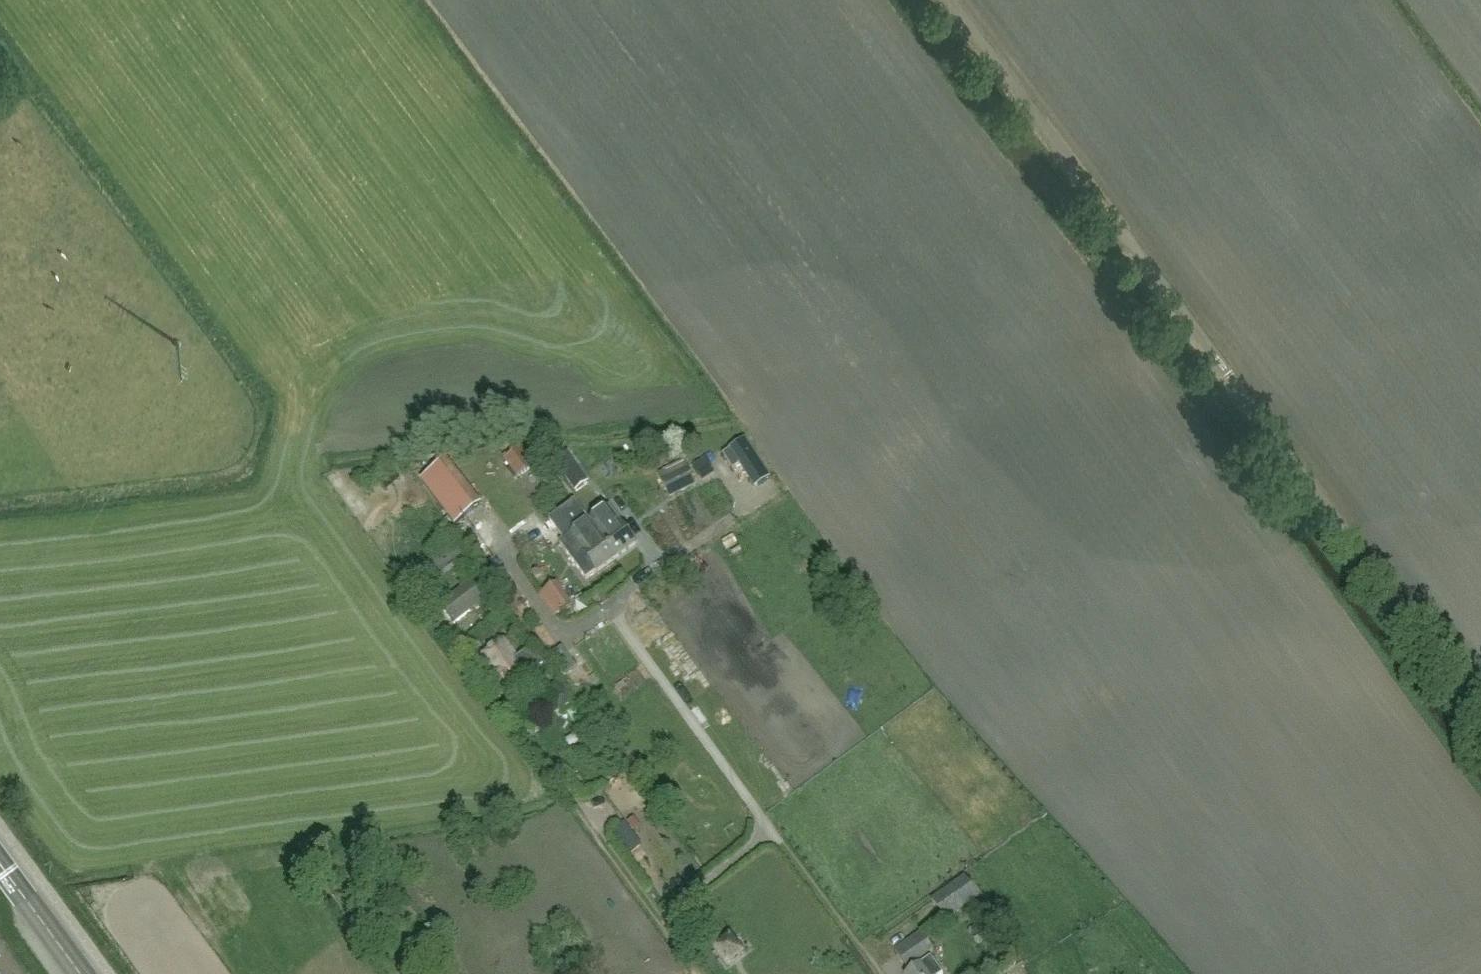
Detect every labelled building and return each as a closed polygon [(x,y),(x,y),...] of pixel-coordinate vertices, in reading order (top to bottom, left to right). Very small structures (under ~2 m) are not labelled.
[(556,463),(568,480),(580,472),(568,455),(556,463)] [(480,505),(448,463),(423,482),(455,524),(480,505)] [(661,480),(670,497),(696,485),(687,468),(661,480)] [(519,470),(488,488),(499,508),(531,490),(519,470)] [(620,560),(592,522),(593,522),(578,501),(552,521),(567,541),(574,536),(590,558),(579,566),(589,581),(601,573),(602,573),(620,560)] [(593,522),(592,522),(620,560),(638,546),(626,529),(630,526),(626,521),(622,524),(611,508),(593,522)] [(472,581),(452,596),(440,606),(453,623),(485,598),(472,581)] [(557,584),(541,594),(557,617),(572,607),(557,584)] [(547,665),(534,647),(519,658),(506,641),(482,658),(508,694),(547,665)] [(562,677),(552,682),(563,703),(573,697),(562,677)] [(948,890),(933,901),(945,918),(978,895),(968,881),(950,893),(948,890)] [(923,936),(897,954),(907,968),(933,950),(923,936)] [(1016,965),(1010,957),(1002,963),(1007,971),(1016,965)] [(933,959),(911,973),(944,973),(933,959)]
